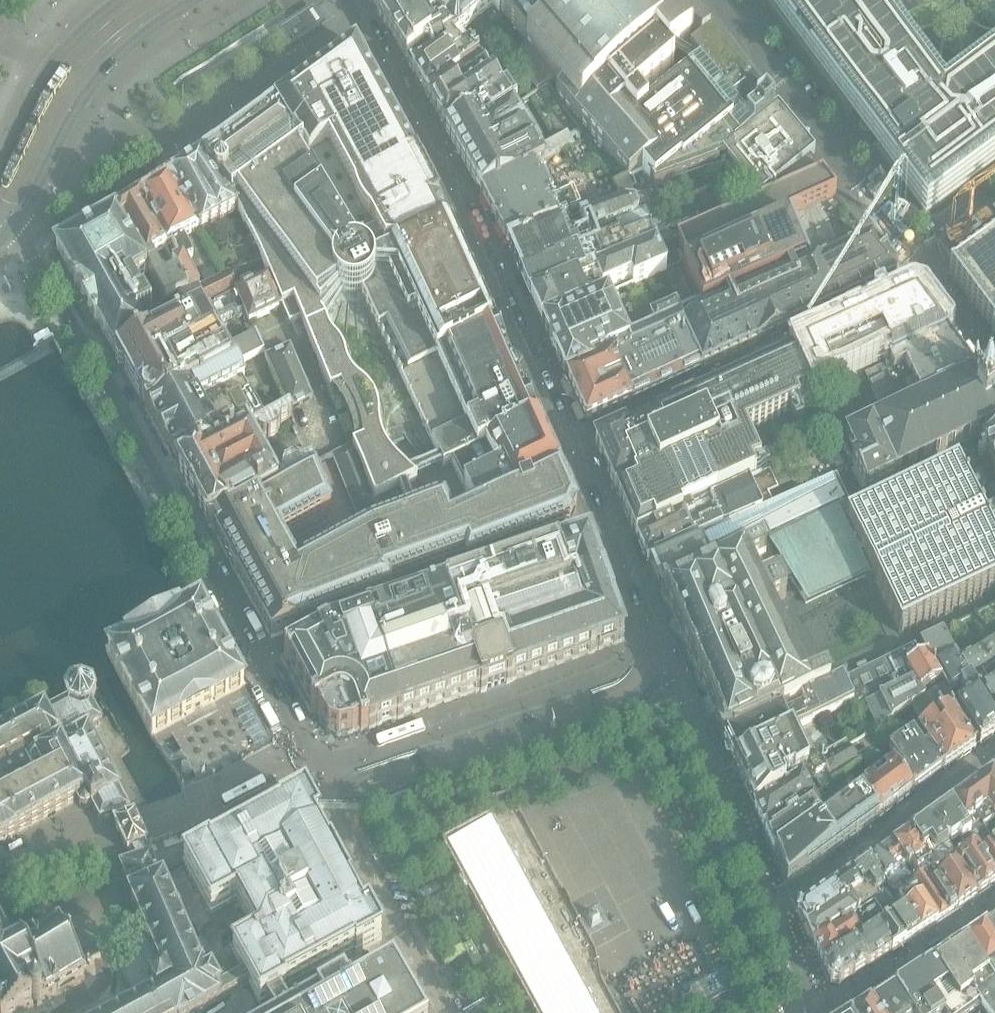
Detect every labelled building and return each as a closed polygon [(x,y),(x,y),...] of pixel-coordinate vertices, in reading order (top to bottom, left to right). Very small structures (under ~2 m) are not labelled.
[(437,15),(435,10),(426,0),(418,0),(416,2),(414,0),(372,0),(378,10),(377,10),(387,27),(388,27),(404,55),(404,56),(412,70),(448,47),(447,45),(453,41),(452,40),(454,39),(443,26),(437,30),(436,28),(433,30),(427,21),(437,15)] [(490,0),(439,0),(442,3),(435,10),(437,15),(443,22),(441,24),(443,26),(454,39),(458,36),(494,4),(490,0)] [(694,47),(687,53),(683,48),(711,24),(690,0),(490,0),(494,4),(515,32),(527,45),(520,51),(510,60),(536,91),(554,80),(560,87),(555,92),(627,177),(629,179),(642,168),(651,180),(650,180),(654,190),(664,187),(668,199),(685,192),(687,198),(731,182),(724,165),(727,164),(758,203),(821,176),(809,161),(814,157),(777,111),(773,115),(738,73),(739,73),(729,61),(711,38),(696,51),(694,48),(695,48),(694,47)] [(848,110),(874,144),(900,179),(908,190),(925,214),(994,162),(994,60),(949,94),(943,98),(940,95),(932,102),(901,125),(875,90),(873,88),(913,58),(870,0),(767,0),(848,110)] [(276,32),(287,48),(305,36),(321,26),(310,10),(276,32)] [(520,51),(508,37),(495,47),(508,61),(510,60),(520,51)] [(426,95),(480,61),(470,48),(462,53),(455,44),(453,41),(447,45),(448,47),(412,70),(413,72),(426,95)] [(415,158),(365,65),(365,64),(355,45),(337,58),(276,103),(275,104),(274,104),(309,158),(312,156),(362,240),(359,241),(374,262),(449,226),(432,193),(433,193),(421,169),(420,169),(415,158)] [(445,129),(502,91),(480,61),(426,95),(427,96),(427,97),(431,104),(444,128),(445,128),(445,129)] [(534,142),(514,108),(517,105),(506,89),(502,91),(445,129),(482,194),(542,165),(575,147),(574,147),(586,140),(581,131),(570,138),(567,133),(544,147),(546,151),(540,155),(533,143),(534,142)] [(505,352),(504,350),(495,330),(495,329),(486,309),(450,228),(449,226),(374,262),(359,241),(309,158),(274,104),(264,111),(265,111),(213,149),(212,149),(202,156),(202,157),(220,180),(237,212),(238,212),(260,256),(269,278),(282,309),(289,325),(301,320),(330,391),(332,390),(338,397),(343,404),(347,413),(350,419),(352,426),(354,434),(354,440),(355,444),(352,445),(332,456),(334,459),(357,517),(377,509),(392,502),(388,493),(417,480),(415,478),(442,465),(443,467),(451,463),(474,511),(558,470),(536,421),(525,396),(505,352)] [(220,180),(202,157),(171,178),(199,233),(237,212),(220,180)] [(581,208),(574,191),(554,201),(546,183),(551,180),(542,165),(482,194),(481,194),(482,196),(483,196),(491,211),(490,211),(491,213),(491,214),(496,224),(497,224),(498,226),(505,240),(506,243),(507,242),(509,247),(534,237),(532,232),(568,218),(566,214),(581,208)] [(810,263),(790,215),(835,195),(836,195),(822,176),(821,176),(677,240),(686,261),(692,258),(694,263),(682,268),(700,307),(701,311),(810,263)] [(183,240),(199,233),(171,178),(140,199),(168,247),(172,245),(176,253),(175,254),(177,258),(172,262),(178,271),(188,292),(189,293),(201,288),(187,262),(194,259),(183,240)] [(556,264),(621,237),(624,243),(663,226),(656,208),(649,206),(646,200),(645,197),(640,196),(623,202),(579,219),(585,236),(571,242),(564,224),(534,237),(509,247),(510,249),(522,279),(534,274),(535,276),(557,267),(556,264)] [(152,257),(166,248),(168,247),(140,199),(140,198),(114,215),(147,271),(148,271),(166,302),(188,292),(178,271),(164,277),(152,257)] [(654,245),(656,244),(656,245),(696,228),(690,214),(683,217),(663,226),(624,243),(621,237),(556,264),(557,267),(535,276),(534,274),(522,279),(530,297),(531,299),(654,245)] [(141,298),(131,281),(147,271),(114,215),(56,248),(75,282),(73,282),(96,323),(97,323),(115,356),(148,338),(137,320),(152,312),(143,297),(141,298)] [(981,250),(981,251),(969,260),(968,259),(949,273),(991,330),(994,327),(994,239),(981,250)] [(852,301),(894,281),(895,281),(897,270),(884,255),(871,240),(870,241),(833,258),(823,262),(812,267),(810,263),(701,311),(700,307),(680,316),(677,317),(681,326),(701,370),(758,344),(794,327),(852,301)] [(602,292),(631,279),(633,284),(668,270),(656,244),(654,245),(531,299),(542,324),(589,303),(580,286),(591,281),(594,286),(598,283),(602,292)] [(181,322),(238,293),(237,292),(229,275),(222,278),(206,285),(201,288),(189,293),(170,302),(181,322)] [(282,309),(269,278),(237,292),(238,293),(247,310),(242,313),(248,326),(282,309)] [(232,347),(220,325),(242,313),(247,310),(238,293),(181,322),(148,338),(115,356),(131,384),(133,388),(147,413),(237,366),(264,352),(256,334),(232,347)] [(628,337),(608,295),(589,303),(542,324),(544,327),(552,345),(552,347),(553,347),(555,351),(556,355),(556,356),(557,357),(565,375),(566,378),(681,326),(677,317),(680,316),(676,307),(649,319),(653,328),(631,338),(628,337)] [(811,344),(789,354),(809,397),(810,396),(807,389),(814,385),(879,355),(884,366),(948,338),(917,296),(903,303),(890,309),(877,315),(864,321),(851,326),(851,327),(838,333),(837,332),(836,333),(825,338),(824,338),(825,339),(811,345),(811,344)] [(681,326),(566,378),(586,422),(701,370),(681,326)] [(884,366),(865,375),(884,417),(976,375),(948,338),(884,366)] [(313,399),(291,345),(265,357),(288,410),(290,411),(313,399)] [(636,480),(615,489),(622,506),(624,511),(629,521),(630,525),(636,539),(758,483),(756,479),(752,470),(761,466),(746,434),(784,416),(802,457),(818,450),(797,402),(809,397),(789,354),(775,361),(758,369),(690,400),(656,414),(655,414),(665,437),(625,454),(636,480)] [(264,423),(241,383),(245,381),(237,366),(147,413),(178,470),(264,423)] [(844,436),(855,459),(851,461),(866,489),(991,429),(991,428),(994,426),(994,401),(976,375),(884,417),(844,436)] [(258,435),(260,437),(261,436),(262,438),(264,438),(265,439),(267,439),(268,440),(280,433),(279,432),(280,431),(281,430),(281,428),(281,425),(294,417),(290,411),(288,410),(264,423),(178,470),(208,526),(315,469),(312,461),(304,465),(304,464),(302,465),(301,464),(299,463),(298,463),(296,463),(295,462),(284,468),(284,469),(283,470),(283,472),(282,474),(282,475),(281,476),(282,479),(275,484),(251,439),(258,435)] [(601,438),(595,442),(615,489),(636,480),(625,454),(665,437),(655,414),(601,438)] [(775,428),(768,432),(771,439),(778,436),(775,428)] [(981,447),(982,449),(994,476),(994,440),(981,447)] [(647,564),(661,595),(663,600),(666,601),(668,603),(674,618),(674,619),(673,621),(670,624),(669,625),(670,626),(670,628),(672,631),(673,633),(674,634),(675,634),(678,634),(680,634),(680,635),(681,635),(683,639),(683,638),(688,650),(686,651),(690,659),(691,658),(697,673),(696,674),(699,681),(701,680),(706,692),(708,696),(708,697),(707,697),(714,714),(715,714),(717,719),(722,731),(722,733),(721,735),(721,736),(723,741),(780,714),(801,704),(830,684),(827,677),(807,685),(771,610),(790,600),(780,581),(761,590),(749,565),(752,563),(755,569),(779,557),(801,596),(862,566),(859,560),(863,558),(900,634),(994,588),(994,546),(992,541),(994,539),(994,513),(982,519),(971,498),(987,491),(972,462),(856,516),(838,477),(784,503),(758,513),(647,564)] [(758,483),(636,539),(637,541),(644,556),(647,564),(758,513),(784,503),(779,491),(795,483),(786,465),(756,479),(758,483)] [(457,561),(464,559),(466,564),(488,556),(489,557),(535,539),(564,528),(570,526),(570,525),(576,511),(576,510),(559,472),(558,470),(474,511),(467,514),(468,516),(451,524),(445,511),(440,513),(434,515),(432,510),(409,518),(405,507),(381,516),(385,527),(379,530),(364,535),(366,538),(347,544),(347,545),(297,572),(276,535),(330,506),(315,469),(208,526),(208,527),(213,528),(216,534),(215,536),(230,564),(233,564),(237,571),(235,573),(271,638),(298,628),(297,627),(300,626),(300,627),(368,601),(368,600),(369,599),(389,591),(388,586),(399,582),(457,561)] [(445,592),(326,634),(374,726),(380,725),(380,724),(391,720),(392,721),(397,718),(397,719),(402,717),(477,691),(477,692),(480,691),(481,692),(486,690),(486,689),(496,686),(506,682),(506,683),(512,681),(514,680),(514,679),(589,654),(590,654),(594,652),(594,651),(598,650),(602,649),(602,648),(613,644),(613,645),(617,643),(619,642),(619,643),(623,641),(623,640),(624,640),(622,636),(611,604),(612,603),(610,599),(608,594),(607,595),(604,586),(605,586),(603,582),(604,581),(602,577),(601,577),(601,575),(600,575),(590,545),(589,540),(588,541),(588,540),(556,551),(556,552),(476,579),(445,590),(445,592)] [(245,687),(231,662),(198,601),(106,651),(152,736),(192,715),(245,687)] [(913,645),(939,684),(941,683),(948,694),(960,687),(969,700),(956,708),(980,745),(989,739),(990,738),(994,735),(994,719),(971,680),(960,663),(955,654),(994,635),(994,633),(994,632),(992,629),(953,649),(944,633),(942,630),(913,645)] [(374,726),(326,634),(280,658),(284,666),(285,666),(301,695),(307,707),(311,715),(316,712),(320,720),(319,720),(322,725),(323,727),(326,731),(331,734),(336,736),(342,736),(347,735),(352,733),(352,732),(356,731),(360,730),(361,731),(368,728),(369,729),(370,728),(370,729),(375,727),(374,726)] [(979,651),(993,672),(994,670),(994,641),(979,651)] [(786,724),(780,714),(723,741),(733,762),(793,735),(853,706),(863,702),(864,705),(876,731),(911,709),(925,700),(921,693),(939,684),(913,645),(876,663),(830,684),(801,704),(806,715),(786,724)] [(960,663),(971,680),(994,719),(994,686),(989,690),(982,679),(993,672),(979,651),(960,663)] [(359,795),(427,953),(449,987),(461,982),(474,1012),(791,1012),(797,1009),(770,921),(662,667),(645,672),(632,666),(628,673),(622,679),(617,682),(589,692),(419,749),(374,765),(373,767),(357,771),(358,779),(360,793),(359,795)] [(65,697),(68,703),(73,707),(79,708),(84,708),(88,706),(91,704),(94,698),(96,692),(94,686),(91,681),(85,677),(80,676),(74,677),(70,680),(66,684),(64,690),(65,697)] [(925,700),(911,709),(922,725),(951,705),(942,690),(925,700)] [(68,703),(47,714),(44,709),(0,732),(0,844),(18,834),(17,832),(30,826),(76,801),(79,806),(85,808),(91,805),(91,806),(92,805),(94,810),(100,820),(112,816),(113,818),(114,817),(114,816),(127,811),(128,813),(129,813),(130,812),(129,811),(130,811),(119,790),(89,732),(96,728),(102,725),(91,704),(88,706),(84,708),(79,708),(73,707),(68,703)] [(931,722),(917,731),(943,771),(944,769),(973,750),(974,749),(975,748),(951,708),(936,718),(944,729),(938,733),(931,722)] [(586,736),(583,727),(583,726),(576,728),(574,729),(580,745),(588,742),(586,736)] [(892,757),(887,760),(891,767),(911,794),(943,771),(917,731),(887,751),(892,757)] [(793,735),(733,762),(735,767),(738,771),(739,773),(742,779),(743,781),(746,787),(746,790),(747,792),(751,799),(755,809),(798,783),(796,780),(809,771),(793,735)] [(755,809),(754,810),(763,831),(814,801),(833,790),(831,788),(846,778),(859,770),(873,761),(867,754),(854,763),(844,749),(809,771),(796,780),(798,783),(755,809)] [(849,782),(816,805),(828,822),(863,799),(878,820),(911,794),(891,767),(884,772),(881,768),(869,777),(867,774),(853,783),(851,780),(849,782)] [(980,853),(975,845),(973,847),(967,837),(980,829),(981,831),(994,821),(994,782),(993,778),(992,777),(991,778),(975,789),(974,790),(968,795),(967,794),(966,795),(967,795),(962,799),(958,802),(958,801),(939,815),(928,823),(947,851),(947,849),(945,846),(950,849),(958,843),(966,853),(954,861),(978,896),(994,885),(994,875),(980,853)] [(402,1007),(393,991),(403,986),(386,957),(378,943),(377,942),(381,939),(367,914),(362,917),(347,889),(349,888),(330,852),(328,853),(313,826),(318,823),(304,798),(279,811),(280,813),(210,851),(209,849),(183,863),(184,865),(182,866),(210,918),(235,904),(254,939),(229,954),(236,966),(241,976),(225,985),(221,987),(212,970),(206,972),(203,966),(202,964),(202,965),(163,876),(161,877),(151,854),(150,854),(133,860),(119,864),(132,892),(128,893),(143,928),(162,971),(148,978),(155,992),(116,1012),(406,1012),(402,1007)] [(828,822),(775,858),(775,859),(785,883),(787,886),(862,831),(867,827),(878,820),(863,799),(828,822)] [(814,801),(763,831),(765,835),(765,834),(767,838),(769,844),(772,850),(774,854),(773,854),(775,858),(828,822),(816,805),(814,801)] [(128,851),(133,860),(150,854),(146,845),(141,833),(134,817),(133,817),(130,812),(129,813),(128,813),(127,811),(114,816),(114,817),(113,818),(115,823),(114,823),(116,827),(116,828),(122,841),(125,847),(127,851),(128,851)] [(994,821),(981,831),(980,829),(967,837),(973,847),(975,845),(987,837),(992,845),(994,849),(994,822),(994,821)] [(947,851),(928,823),(908,837),(907,838),(921,858),(932,851),(935,857),(947,851)] [(921,858),(907,838),(899,843),(892,848),(906,870),(908,872),(911,870),(914,875),(927,867),(921,858)] [(992,845),(980,853),(994,875),(994,849),(992,845)] [(906,870),(892,848),(880,857),(895,878),(902,872),(906,870)] [(978,896),(954,861),(947,851),(935,857),(932,851),(921,858),(927,867),(932,874),(949,863),(954,870),(936,881),(956,911),(972,900),(978,896)] [(895,878),(880,857),(868,865),(880,882),(882,881),(892,897),(910,884),(902,872),(895,878)] [(880,882),(868,865),(848,880),(859,896),(863,893),(865,895),(867,894),(870,898),(882,890),(878,883),(880,882)] [(956,911),(936,881),(932,874),(927,867),(914,875),(918,881),(911,886),(936,925),(937,924),(956,911)] [(806,932),(859,896),(848,880),(831,892),(802,913),(801,916),(800,919),(806,932)] [(936,925),(911,886),(910,884),(892,897),(897,906),(903,915),(918,936),(919,936),(936,925)] [(812,946),(886,896),(882,890),(870,898),(867,894),(865,895),(863,893),(859,896),(806,932),(812,944),(812,946)] [(866,939),(861,932),(877,922),(882,929),(889,924),(903,915),(897,906),(894,909),(886,896),(812,946),(813,947),(813,946),(822,967),(823,969),(866,939)] [(918,936),(903,915),(889,924),(904,946),(918,936)] [(984,930),(994,947),(994,922),(984,930)] [(904,946),(889,924),(882,929),(872,936),(880,948),(884,945),(891,955),(904,946)] [(35,1003),(37,1006),(40,1005),(38,1001),(58,990),(83,975),(74,960),(63,942),(66,940),(58,927),(36,940),(34,938),(31,939),(29,940),(28,943),(28,945),(11,954),(0,933),(0,1012),(19,1012),(35,1003)] [(984,930),(964,943),(980,966),(994,988),(994,947),(984,930)] [(866,971),(891,955),(884,945),(880,948),(872,936),(866,939),(823,969),(825,974),(826,974),(830,984),(830,985),(840,988),(840,987),(852,979),(852,980),(854,978),(866,971)] [(980,966),(964,943),(934,962),(960,1000),(967,1012),(994,1012),(994,988),(980,966)] [(960,1000),(934,962),(895,989),(910,1012),(967,1012),(960,1000)] [(737,995),(728,978),(720,982),(716,974),(684,992),(694,1010),(726,994),(729,999),(737,995)] [(895,989),(893,990),(893,991),(873,1004),(873,1003),(871,1004),(877,1012),(910,1012),(895,989)] [(871,1004),(858,1012),(877,1012),(871,1004)]
